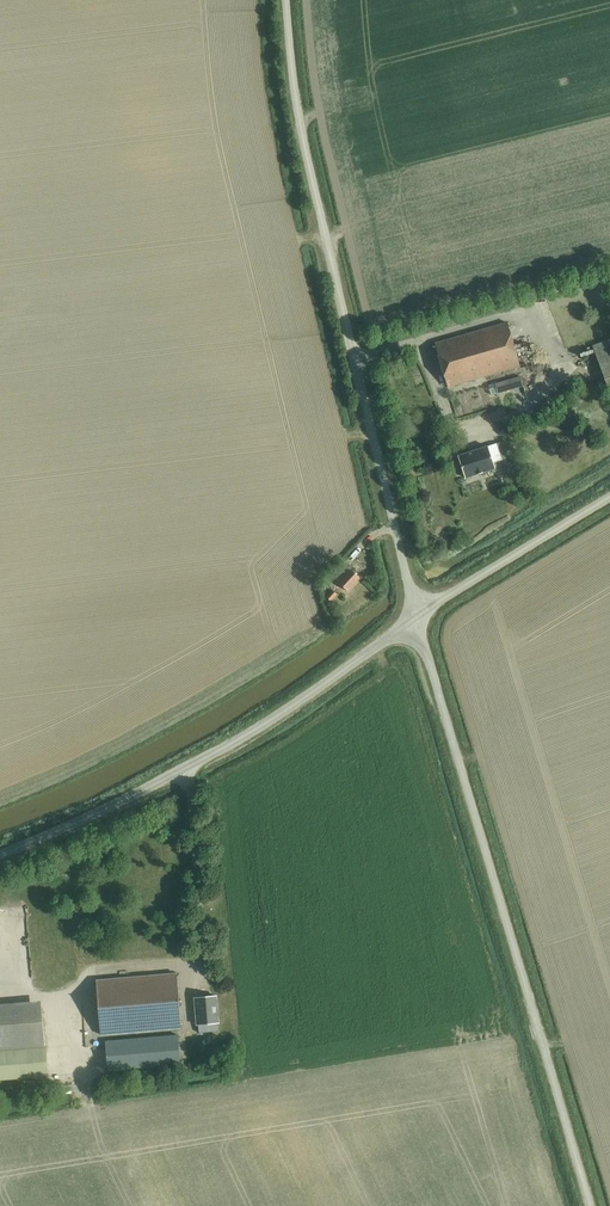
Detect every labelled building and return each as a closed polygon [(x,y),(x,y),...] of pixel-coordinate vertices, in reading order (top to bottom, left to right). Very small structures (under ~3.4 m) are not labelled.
[(434,343),(447,387),(520,366),(507,322),(434,343)] [(609,394),(609,339),(592,346),(609,394)] [(497,392),(498,393),(523,386),(520,376),(488,386),(490,394),(497,392)] [(470,424),(490,422),(488,406),(469,408),(471,417),(469,418),(470,424)] [(492,462),(502,459),(496,443),(487,446),(458,455),(465,478),(494,468),(492,462)] [(335,578),(347,591),(360,578),(346,565),(335,578)] [(326,596),(331,601),(339,592),(334,587),(326,596)] [(15,945),(16,958),(29,958),(28,945),(15,945)] [(96,980),(101,1034),(181,1027),(177,973),(96,980)] [(194,998),(196,1024),(219,1022),(216,996),(194,998)] [(46,1076),(40,1004),(0,1007),(0,1080),(46,1076)] [(105,1041),(108,1070),(180,1064),(177,1035),(105,1041)]
